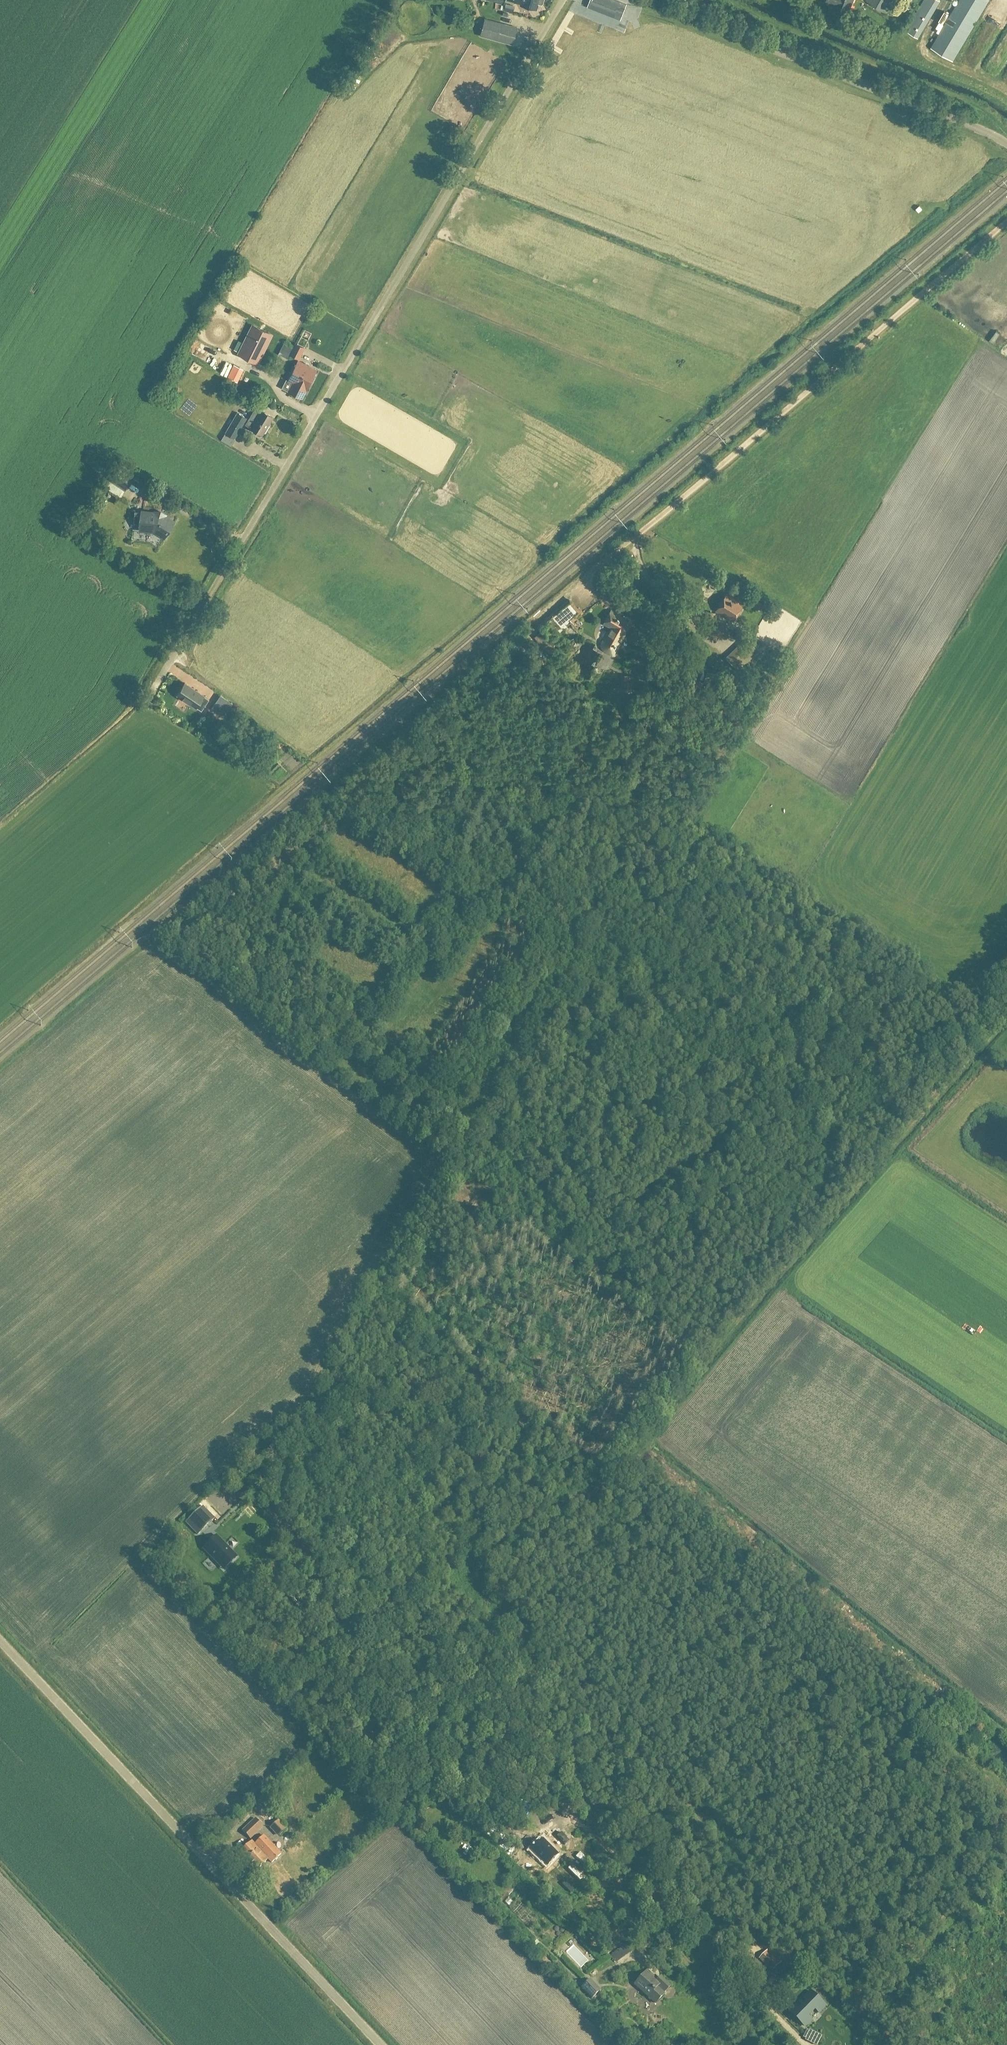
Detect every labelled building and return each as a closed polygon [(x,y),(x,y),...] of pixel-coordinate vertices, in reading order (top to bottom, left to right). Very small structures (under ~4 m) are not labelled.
[(522,3),(521,6),(536,10),(537,4),(541,5),(543,4),(544,0),(510,0),(522,3)] [(626,5),(614,0),(590,0),(587,7),(614,17),(617,10),(623,13),(626,5)] [(827,2),(836,6),(835,7),(850,12),(855,0),(828,0),(827,2)] [(865,1),(886,13),(894,0),(866,0),(865,1)] [(905,10),(911,9),(909,0),(902,0),(905,10)] [(937,0),(924,0),(905,32),(918,39),(940,2),(937,0)] [(991,0),(961,0),(933,47),(955,60),(991,0)] [(576,3),(574,10),(585,12),(587,5),(576,3)] [(513,45),(517,28),(485,19),(480,36),(513,45)] [(271,334),(254,326),(239,354),(257,363),(271,334)] [(290,354),(299,359),(305,348),(295,344),(290,354)] [(316,370),(298,361),(288,381),(293,383),(289,392),(302,398),(306,390),(316,370)] [(263,435),(274,417),(261,410),(256,407),(246,424),(250,427),(263,435)] [(235,439),(247,419),(238,413),(225,433),(235,439)] [(120,469),(113,480),(124,488),(132,476),(120,469)] [(140,492),(143,487),(131,480),(128,485),(140,492)] [(163,536),(172,521),(163,516),(164,515),(160,513),(156,512),(156,513),(143,512),(135,511),(133,529),(154,531),(163,536)] [(736,621),(746,605),(729,595),(719,611),(736,621)] [(548,639),(579,613),(580,615),(583,613),(579,608),(578,609),(569,600),(568,601),(569,602),(539,628),(548,639)] [(755,600),(752,605),(760,610),(763,605),(755,600)] [(608,633),(603,641),(603,642),(603,643),(603,644),(603,646),(603,647),(604,648),(604,649),(605,650),(613,654),(625,634),(624,634),(632,622),(612,610),(604,623),(613,628),(609,634),(608,633)] [(738,670),(758,651),(748,640),(728,659),(738,670)] [(185,683),(177,695),(196,708),(200,701),(206,705),(209,700),(204,696),(185,683)] [(224,716),(228,710),(216,702),(212,708),(224,716)] [(198,1535),(215,1519),(204,1507),(187,1524),(198,1535)] [(210,1555),(219,1564),(221,1563),(226,1568),(236,1558),(228,1550),(230,1549),(223,1542),(222,1543),(216,1537),(206,1547),(212,1553),(210,1555)] [(242,1831),(249,1838),(262,1825),(255,1818),(242,1831)] [(278,1819),(271,1826),(279,1835),(287,1828),(278,1819)] [(317,1831),(322,1825),(317,1822),(312,1828),(317,1831)] [(256,1871),(269,1859),(272,1862),(282,1853),(264,1835),(255,1844),(252,1841),(239,1854),(256,1871)] [(544,1841),(534,1851),(549,1867),(560,1857),(544,1841)] [(618,1962),(630,1955),(625,1947),(614,1953),(618,1962)] [(770,1951),(760,1960),(772,1972),(782,1963),(770,1951)] [(655,2004),(664,1995),(663,1994),(670,1987),(660,1978),(656,1982),(653,1980),(655,1978),(647,1971),(635,1985),(655,2004)] [(768,1982),(772,1985),(769,1987),(776,1994),(785,1985),(775,1975),(768,1982)] [(600,1989),(590,1978),(582,1985),(592,1996),(600,1989)] [(798,2005),(797,2006),(791,2012),(793,2014),(805,2026),(812,2019),(809,2016),(815,2009),(818,2012),(825,2005),(811,1991),(804,1999),(808,2002),(801,2008),(798,2005)] [(831,2007),(825,2012),(831,2020),(837,2015),(831,2007)]
